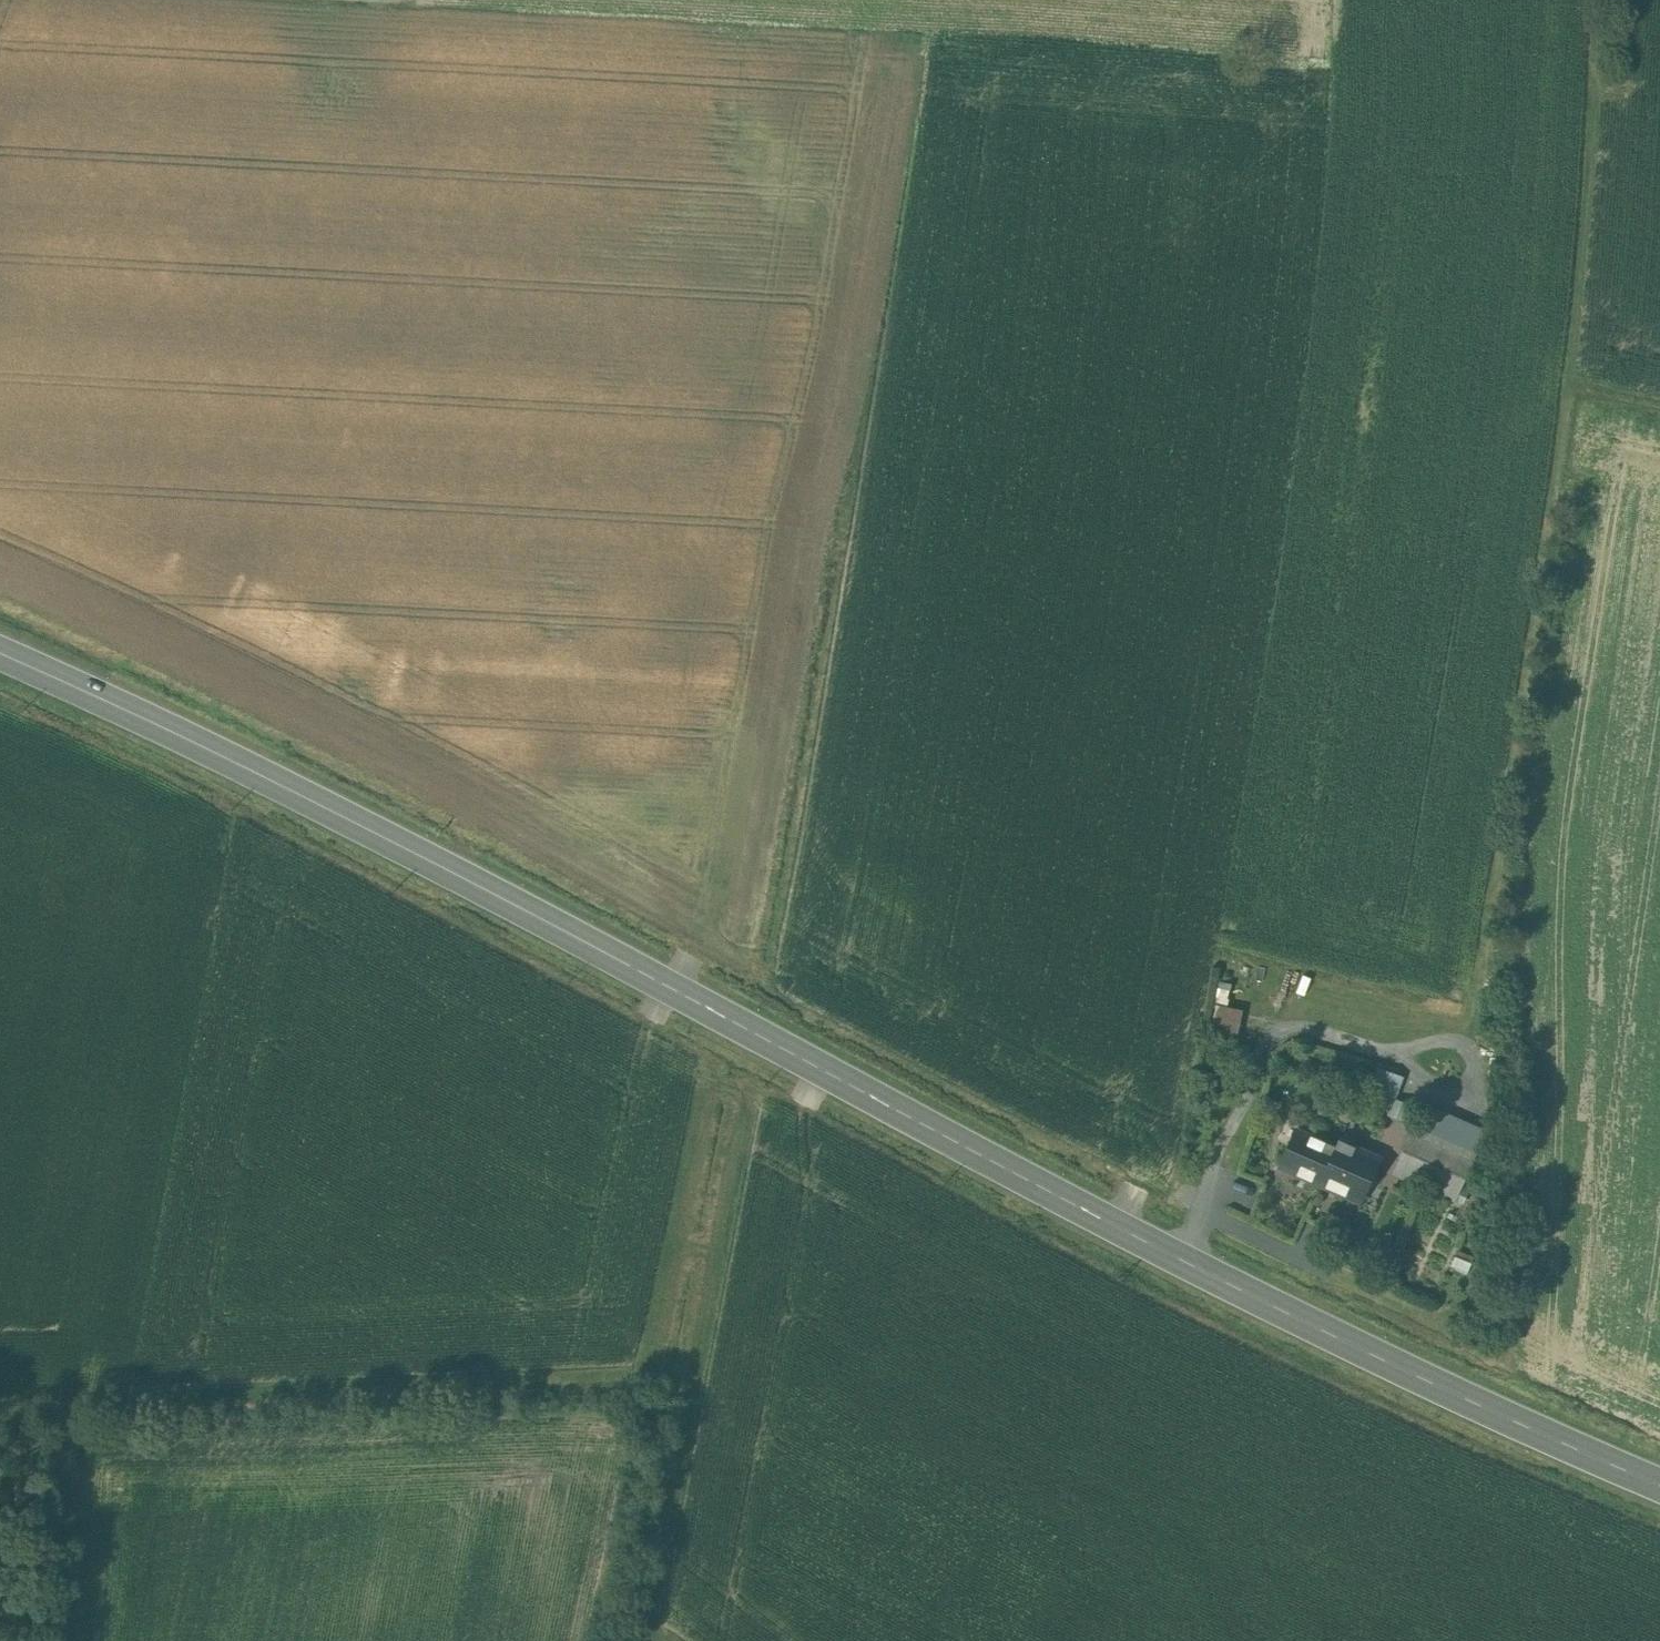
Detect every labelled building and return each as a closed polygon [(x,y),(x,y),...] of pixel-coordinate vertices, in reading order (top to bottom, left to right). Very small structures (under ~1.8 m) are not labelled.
[(1367,1105),(1397,1114),(1409,1075),(1379,1066),(1367,1105)] [(1394,1175),(1459,1196),(1483,1123),(1432,1107),(1423,1136),(1408,1131),(1394,1175)] [(1371,1163),(1297,1131),(1281,1166),(1356,1199),(1371,1163)]
